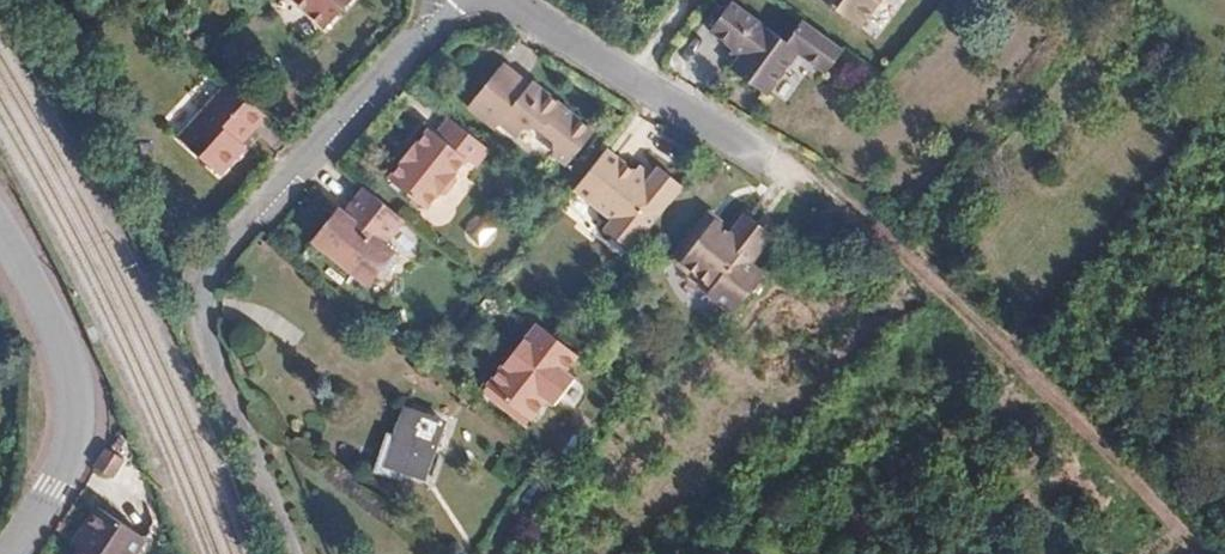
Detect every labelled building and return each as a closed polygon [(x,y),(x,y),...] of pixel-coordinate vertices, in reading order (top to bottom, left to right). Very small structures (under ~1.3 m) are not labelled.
[(382,1),(381,0),(318,0),(320,2),(315,7),(347,37),(382,1)] [(829,4),(878,41),(909,0),(832,0),(829,4)] [(859,60),(812,29),(798,48),(748,15),(729,43),(759,65),(751,79),(786,105),(817,62),(843,81),(859,60)] [(538,86),(532,93),(507,72),(473,115),(498,137),(504,129),(523,144),(531,134),(547,132),(556,138),(558,158),(573,170),(600,137),(538,86)] [(196,138),(237,177),(251,162),(243,154),(255,141),(281,114),(247,84),(196,138)] [(483,149),(444,118),(432,132),(427,128),(412,145),(408,142),(396,156),(401,159),(386,178),(422,208),(435,192),(446,191),(452,184),(451,173),(462,160),(469,165),(483,149)] [(263,149),(255,141),(243,154),(251,162),(263,149)] [(633,187),(639,180),(610,157),(577,199),(613,228),(605,237),(634,260),(682,199),(661,182),(653,191),(647,199),(633,187)] [(653,191),(639,180),(633,187),(647,199),(653,191)] [(411,224),(372,193),(353,216),(347,210),(319,244),(374,291),(385,279),(388,281),(405,261),(390,248),(411,224)] [(754,322),(784,280),(767,268),(790,238),(766,220),(751,241),(727,225),(691,272),(709,284),(713,279),(735,296),(728,304),(754,322)] [(583,354),(546,326),(535,340),(533,338),(496,386),(539,419),(556,398),(565,405),(586,379),(576,372),(587,358),(583,354)] [(410,418),(402,458),(391,456),(386,485),(414,490),(415,480),(434,483),(446,424),(410,418)] [(111,496),(93,521),(101,527),(82,553),(138,553),(156,526),(111,496)]
